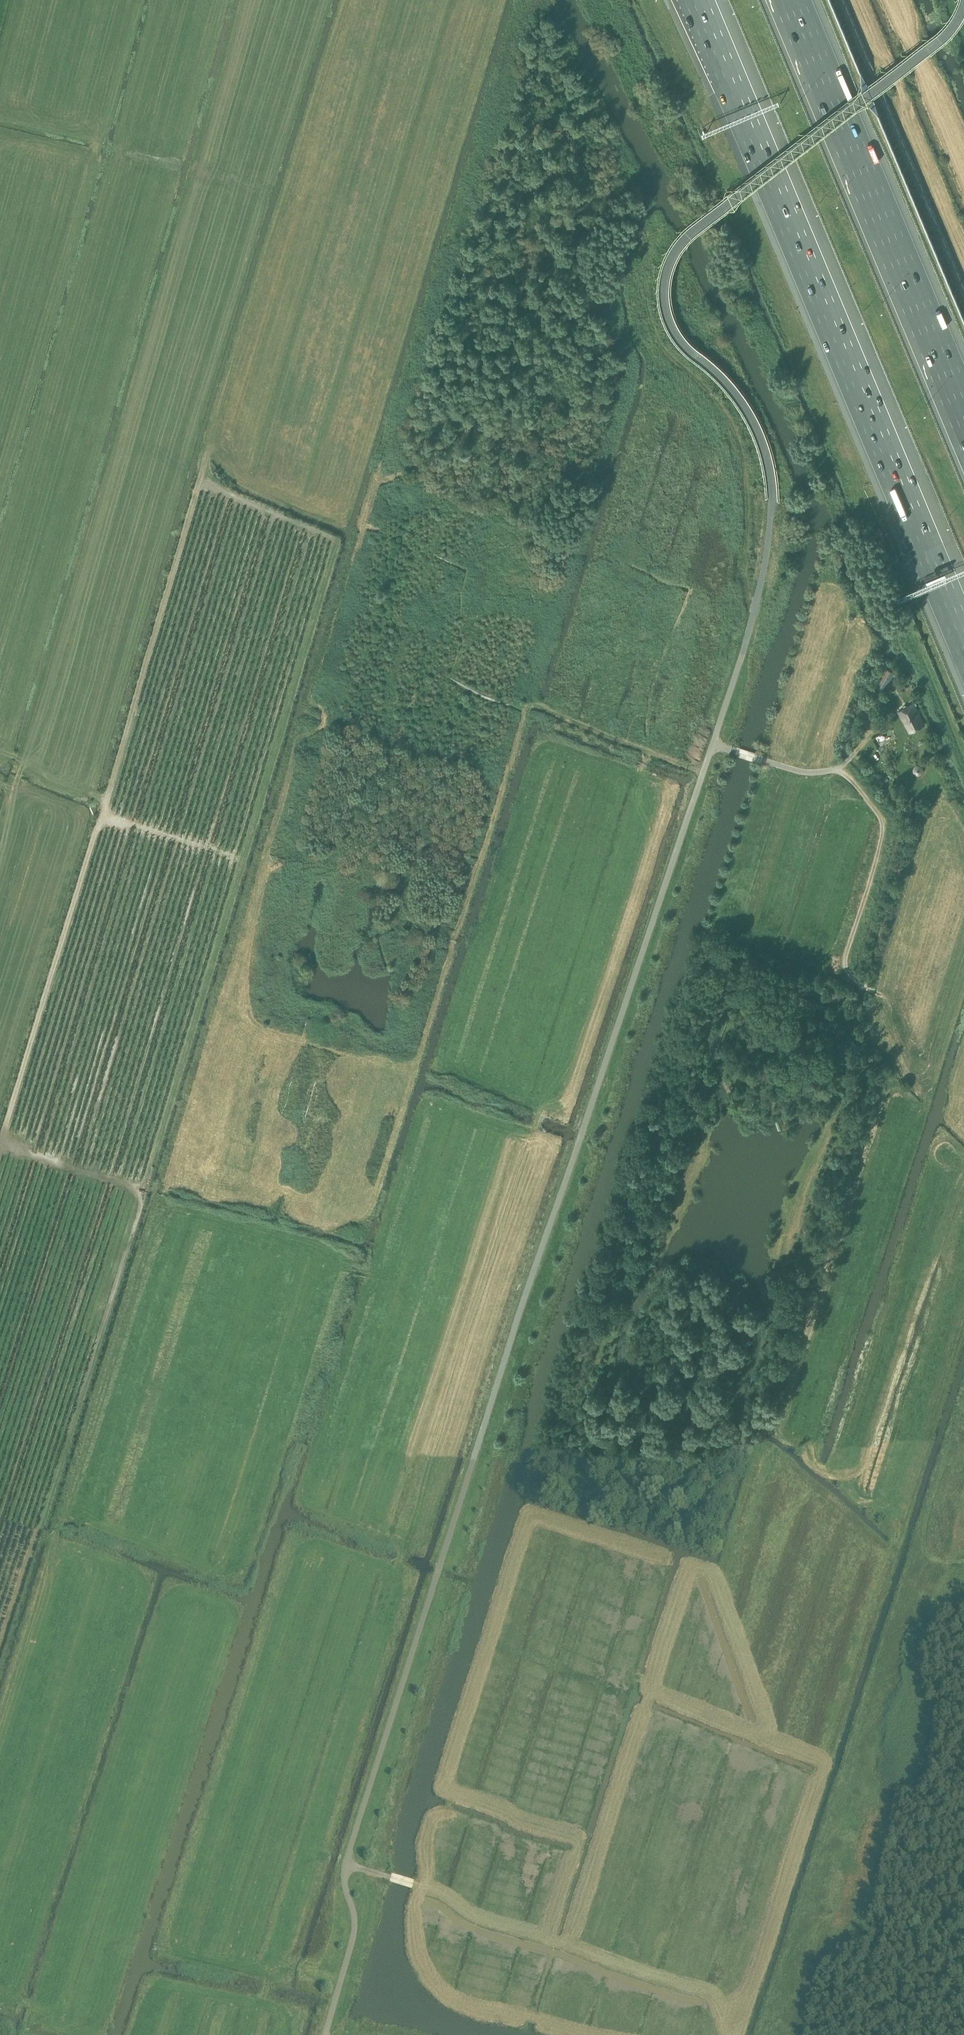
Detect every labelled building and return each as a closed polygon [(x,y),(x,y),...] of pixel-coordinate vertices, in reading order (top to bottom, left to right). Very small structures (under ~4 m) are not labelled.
[(876,684),(885,689),(895,672),(887,666),(876,684)] [(916,706),(917,705),(916,702),(899,712),(910,733),(925,724),(916,706)] [(918,776),(919,776),(921,775),(922,774),(923,773),(924,771),(924,769),(924,768),(923,766),(921,765),(920,765),(918,765),(916,765),(915,766),(914,768),(913,769),(913,771),(914,773),(915,774),(916,775),(918,776)] [(902,809),(910,815),(914,810),(905,804),(902,809)] [(842,1001),(844,994),(834,990),(831,997),(842,1001)] [(797,1003),(816,1010),(819,1003),(800,996),(797,1003)]
